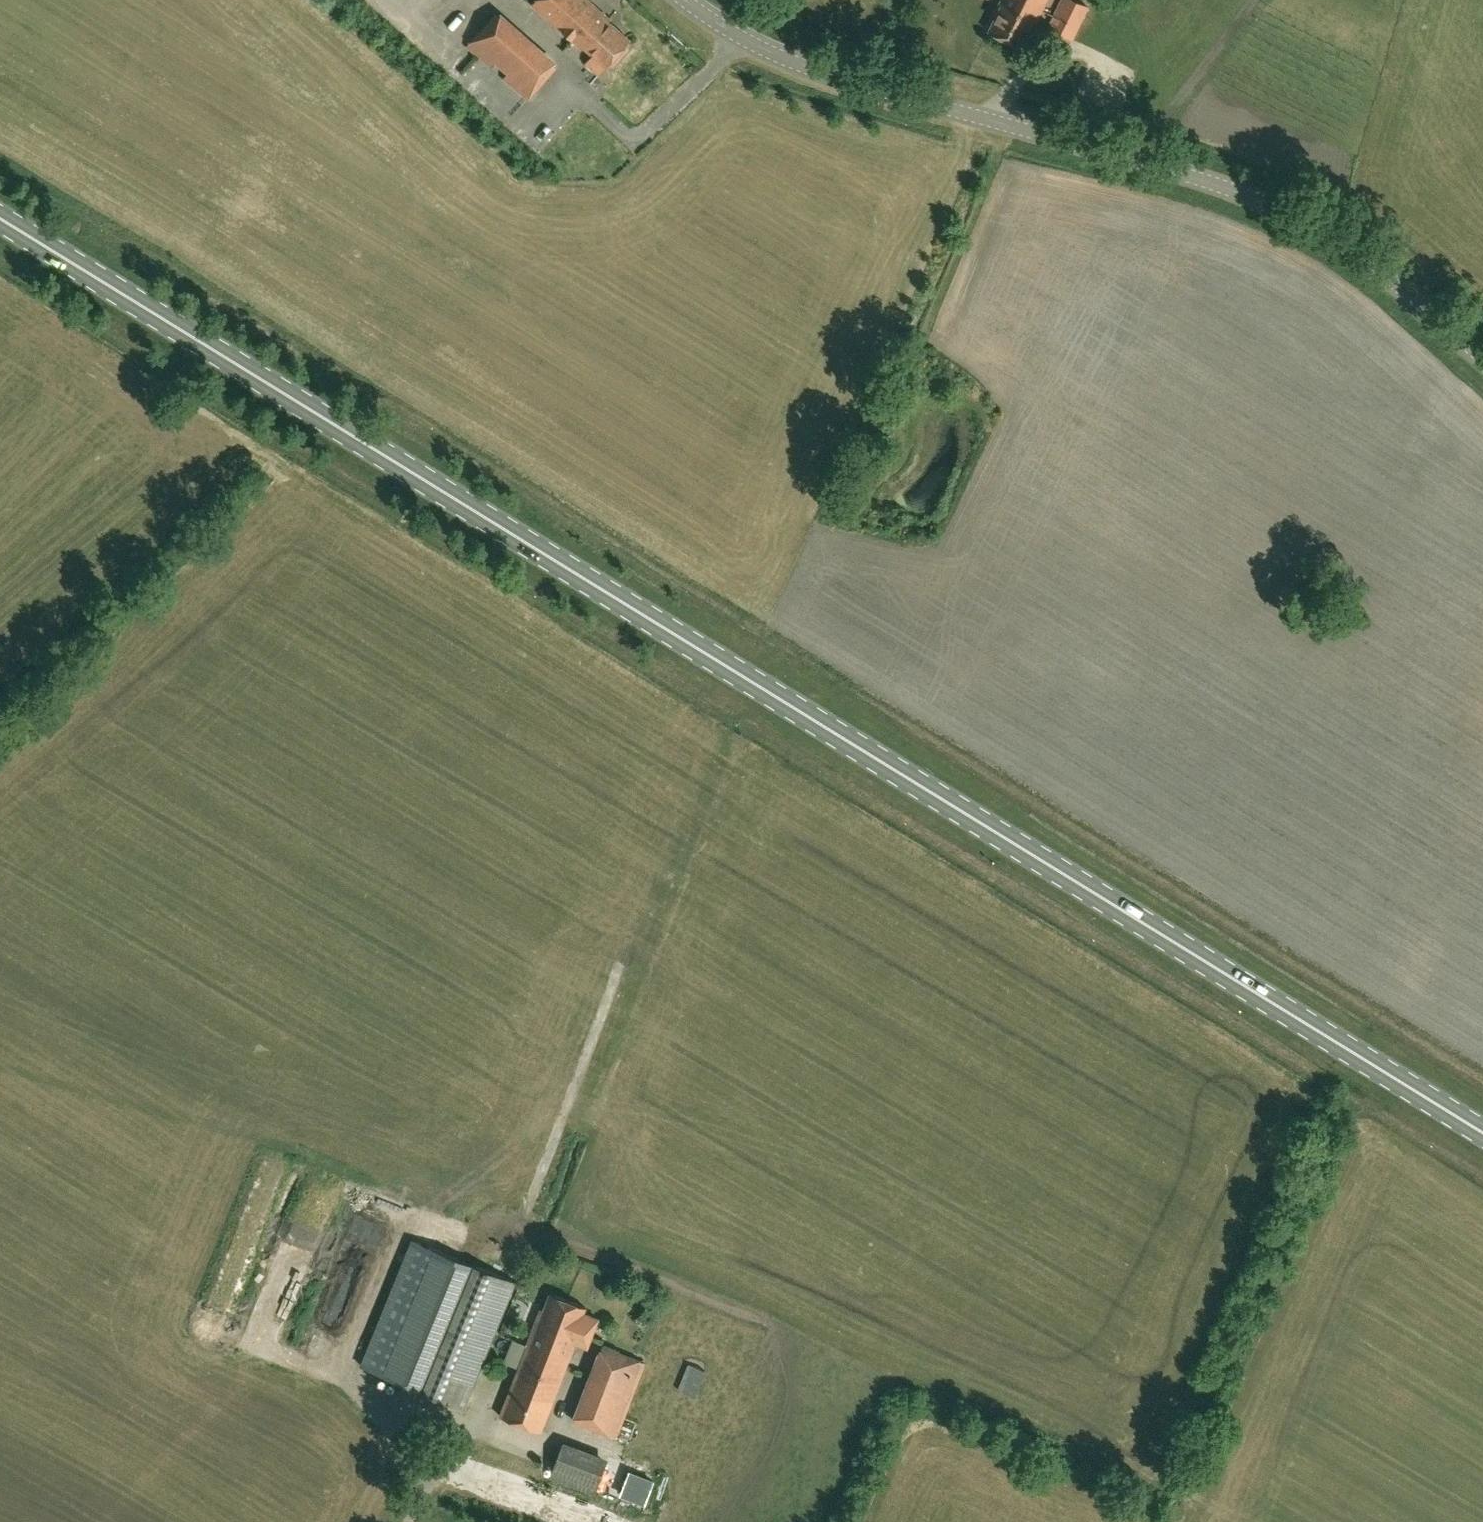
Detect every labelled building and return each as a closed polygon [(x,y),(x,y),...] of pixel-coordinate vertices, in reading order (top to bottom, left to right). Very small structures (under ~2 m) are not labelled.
[(589,0),(536,0),(533,3),(584,49),(585,47),(593,53),(586,61),(600,74),(632,39),(609,19),(610,18),(589,0)] [(1046,0),(1001,0),(1000,3),(1002,4),(989,30),(1021,46),(1034,19),(1036,20),(1046,0)] [(1089,7),(1074,0),(1061,0),(1047,28),(1073,40),(1089,7)] [(553,65),(497,15),(469,47),(525,97),(553,65)] [(514,1280),(464,1260),(411,1239),(360,1364),(413,1386),(463,1406),(514,1280)] [(545,1310),(543,1309),(501,1416),(539,1431),(575,1343),(588,1348),(599,1319),(584,1313),(587,1307),(552,1293),(545,1310)] [(603,1347),(575,1420),(617,1437),(646,1363),(603,1347)] [(604,1460),(609,1447),(590,1440),(585,1453),(604,1460)] [(561,1445),(551,1467),(595,1486),(605,1465),(561,1445)] [(618,1478),(614,1487),(643,1497),(646,1488),(618,1478)]
